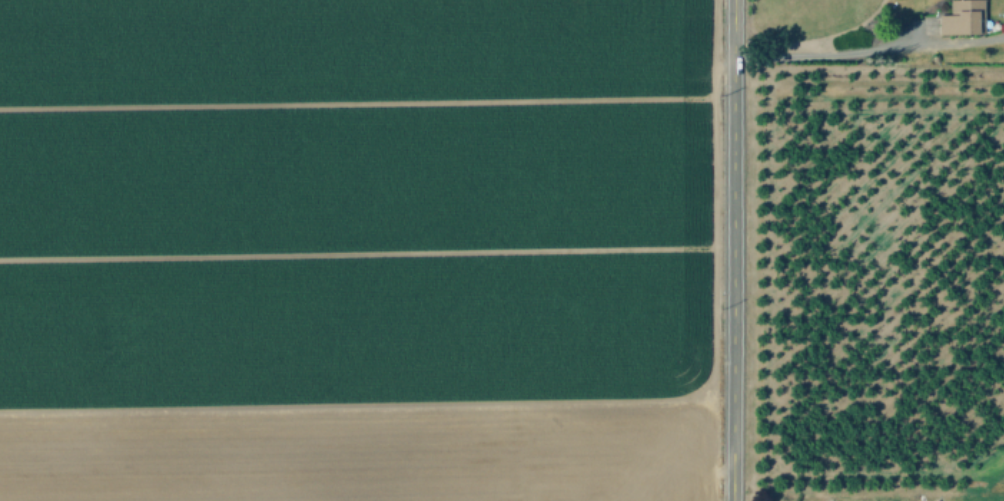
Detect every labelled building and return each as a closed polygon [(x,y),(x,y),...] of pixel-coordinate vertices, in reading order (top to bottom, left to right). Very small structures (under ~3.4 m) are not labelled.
[(950,15),(950,0),(985,0),(985,35),(941,35),(941,15),(950,15)]
